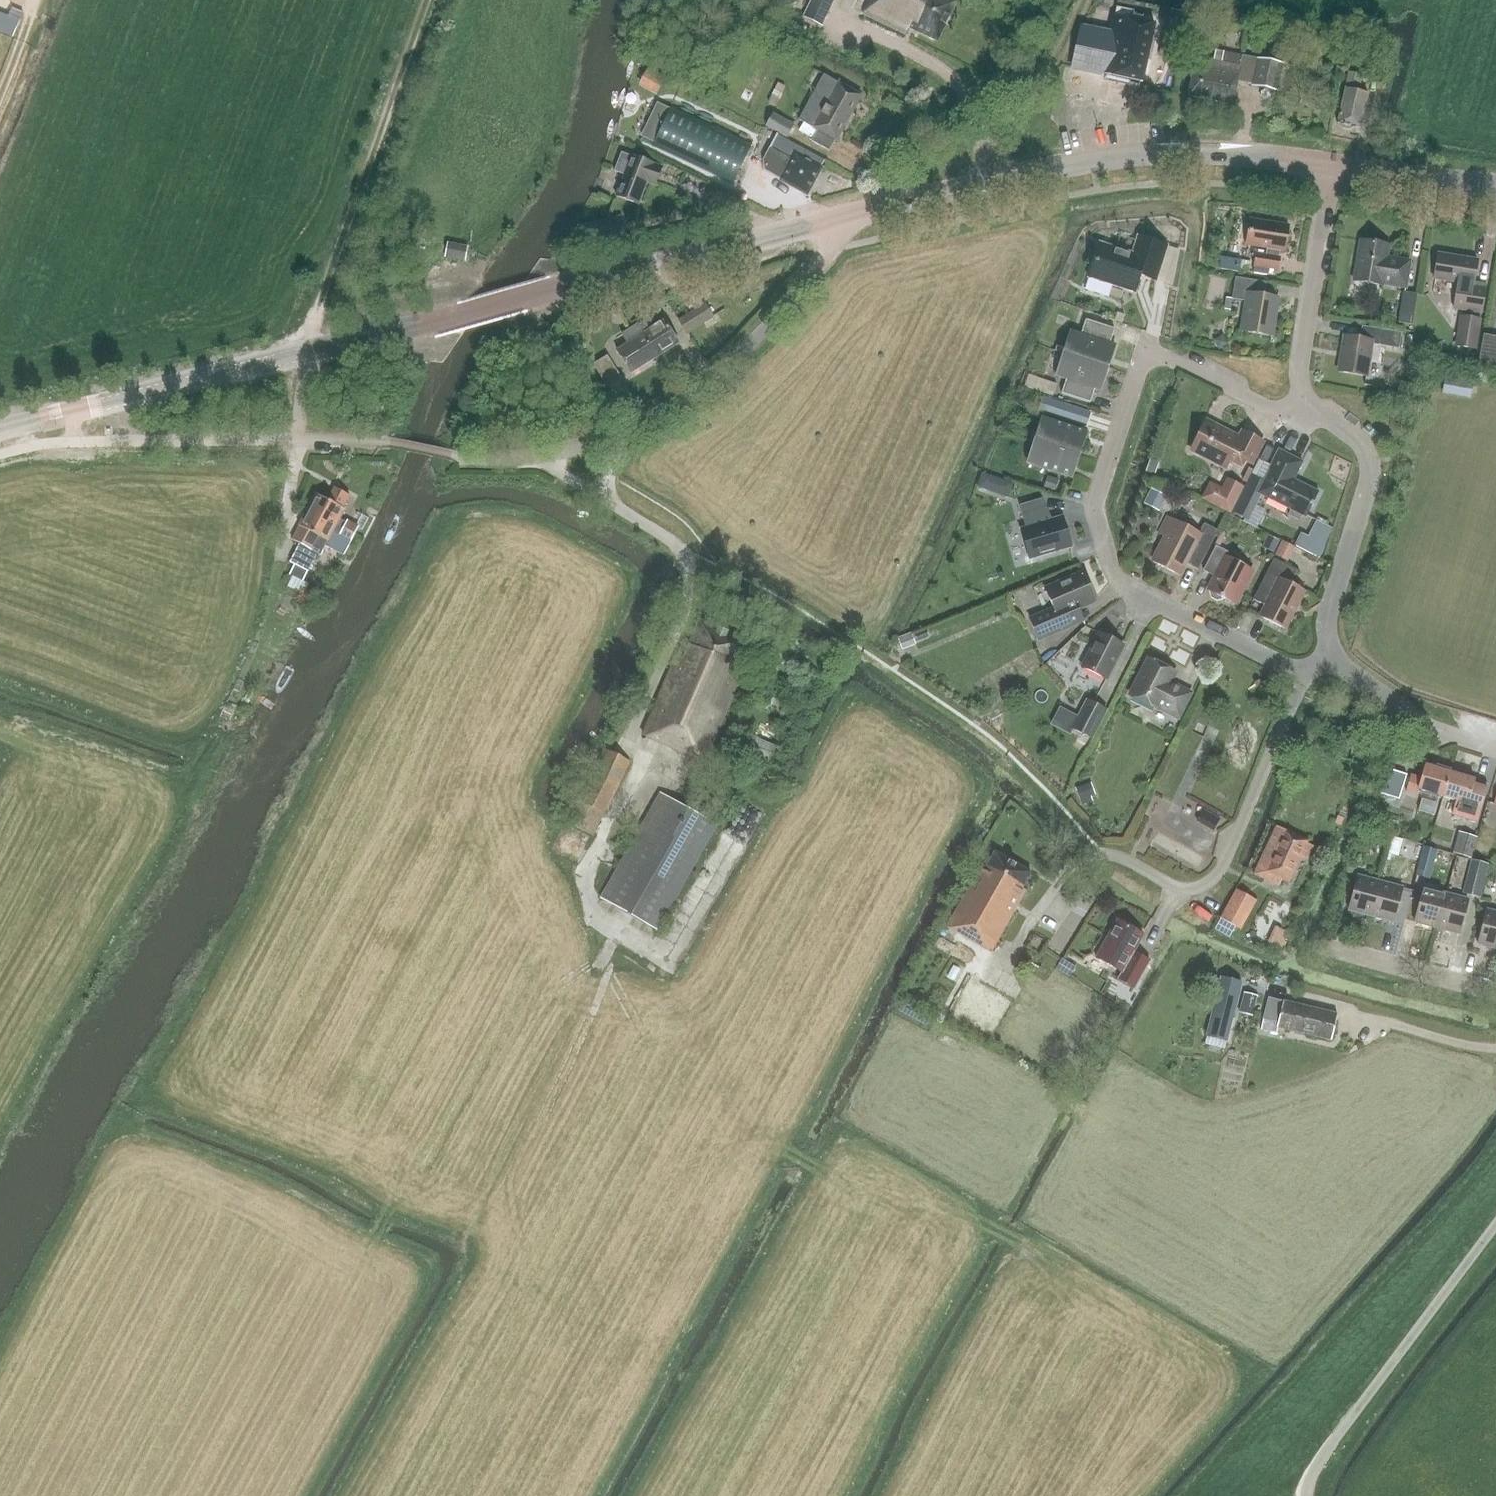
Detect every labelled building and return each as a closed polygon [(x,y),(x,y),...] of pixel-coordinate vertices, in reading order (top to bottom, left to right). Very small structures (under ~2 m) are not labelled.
[(802,18),(822,27),(834,2),(830,0),(810,0),(802,18)] [(868,3),(863,14),(906,35),(909,29),(937,42),(957,1),(956,1),(957,0),(869,0),(868,3)] [(1115,7),(1113,15),(1112,15),(1108,33),(1080,27),(1072,67),(1142,82),(1155,24),(1132,19),(1133,11),(1115,7)] [(19,37),(24,18),(0,12),(0,32),(19,37)] [(1175,61),(1179,40),(1184,20),(1167,16),(1163,36),(1158,58),(1175,61)] [(735,50),(740,40),(733,36),(729,46),(735,50)] [(1252,84),(1253,83),(1262,85),(1261,88),(1277,91),(1282,64),(1241,56),(1223,52),(1215,51),(1213,62),(1196,58),(1188,96),(1206,99),(1205,101),(1214,103),(1215,101),(1232,105),(1237,81),(1252,84)] [(1337,124),(1343,126),(1342,129),(1349,130),(1349,127),(1360,130),(1367,93),(1358,91),(1361,75),(1348,72),(1337,124)] [(824,76),(800,119),(819,130),(813,142),(829,151),(835,140),(836,140),(861,96),(838,83),(838,84),(824,76)] [(656,103),(640,137),(654,143),(670,109),(656,103)] [(653,144),(689,162),(733,183),(751,144),(706,123),(671,106),(670,109),(654,143),(653,144)] [(794,126),(773,115),(765,129),(787,140),(794,126)] [(819,169),(824,160),(800,148),(776,135),(769,149),(792,161),(782,180),(806,193),(819,169)] [(614,172),(624,175),(616,196),(638,204),(646,184),(653,187),(657,178),(661,168),(627,155),(621,152),(614,172)] [(1279,250),(1285,251),(1289,226),(1249,220),(1245,245),(1267,248),(1266,256),(1256,254),(1254,266),(1277,270),(1279,258),(1278,258),(1279,250)] [(1140,275),(1155,280),(1166,246),(1139,237),(1132,256),(1099,245),(1089,276),(1135,290),(1140,275)] [(1405,288),(1410,261),(1387,258),(1389,245),(1360,240),(1353,281),(1382,286),(1382,284),(1405,288)] [(468,247),(447,243),(443,258),(465,262),(468,247)] [(1432,292),(1455,295),(1453,308),(1481,313),(1486,284),(1473,282),(1477,260),(1438,254),(1433,279),(1434,279),(1432,292)] [(1248,272),(1250,262),(1241,261),(1239,270),(1248,272)] [(1271,336),(1274,316),(1277,298),(1263,296),(1266,282),(1235,277),(1231,299),(1247,302),(1245,316),(1242,331),(1271,336)] [(1072,303),(1120,317),(1125,301),(1077,286),(1072,303)] [(1111,288),(1109,295),(1121,298),(1123,292),(1111,288)] [(1399,316),(1398,323),(1411,325),(1413,316),(1417,294),(1403,292),(1399,316)] [(685,316),(679,320),(687,333),(712,317),(711,316),(704,304),(685,316)] [(644,323),(639,326),(659,356),(679,344),(664,320),(656,326),(653,322),(656,320),(648,307),(638,314),(639,316),(644,323)] [(1476,350),(1481,319),(1461,315),(1455,346),(1476,350)] [(1064,353),(1107,367),(1115,344),(1110,343),(1114,329),(1085,320),(1081,333),(1072,331),(1064,353)] [(659,356),(639,326),(638,324),(638,325),(622,334),(628,343),(616,350),(631,373),(659,356)] [(1359,339),(1344,336),(1339,372),(1366,376),(1371,344),(1399,348),(1401,332),(1361,326),(1359,339)] [(1223,335),(1213,340),(1218,350),(1228,344),(1223,335)] [(1064,354),(1056,377),(1066,380),(1061,393),(1090,403),(1095,389),(1099,391),(1107,368),(1064,354)] [(621,379),(607,356),(593,364),(608,388),(621,379)] [(1442,393),(1470,398),(1473,383),(1444,378),(1442,393)] [(1040,379),(1036,391),(1050,395),(1053,384),(1040,379)] [(1038,411),(1084,426),(1088,412),(1043,397),(1038,411)] [(1035,441),(1078,455),(1086,432),(1043,418),(1035,441)] [(1191,450),(1226,468),(1233,454),(1251,464),(1262,442),(1243,432),(1239,439),(1205,422),(1191,450)] [(1078,455),(1035,441),(1028,464),(1071,478),(1078,455)] [(1302,462),(1278,450),(1269,469),(1270,469),(1264,481),(1258,493),(1261,495),(1290,509),(1287,515),(1299,520),(1301,515),(1306,517),(1318,492),(1293,480),(1302,462)] [(1157,465),(1149,462),(1145,473),(1153,475),(1157,465)] [(1251,474),(1232,512),(1249,520),(1261,495),(1258,493),(1264,481),(1251,474)] [(1047,476),(1043,487),(1055,491),(1058,480),(1047,476)] [(997,478),(995,485),(1000,495),(1007,498),(1012,483),(997,478)] [(1200,499),(1230,514),(1244,486),(1226,478),(1221,488),(1209,482),(1200,499)] [(307,510),(355,534),(359,527),(347,521),(346,523),(339,519),(345,509),(343,508),(349,496),(335,488),(328,500),(316,494),(307,510)] [(1159,512),(1167,496),(1151,488),(1143,503),(1159,512)] [(1025,527),(1020,529),(1029,560),(1071,547),(1062,517),(1048,521),(1041,499),(1019,505),(1025,527)] [(307,510),(299,526),(292,540),(299,544),(290,562),(294,564),(308,572),(317,553),(320,555),(325,547),(343,556),(355,534),(307,510)] [(1218,531),(1204,524),(1199,533),(1167,517),(1159,533),(1165,537),(1152,562),(1179,575),(1185,563),(1198,570),(1218,531)] [(1261,547),(1273,553),(1279,541),(1267,535),(1261,547)] [(1323,545),(1313,540),(1308,550),(1319,555),(1323,545)] [(1282,541),(1275,556),(1287,562),(1293,551),(1301,556),(1303,552),(1282,541)] [(1234,604),(1251,570),(1226,557),(1229,553),(1216,546),(1203,571),(1215,577),(1209,591),(1210,595),(1214,594),(1218,596),(1220,600),(1224,599),(1234,604)] [(1260,617),(1284,629),(1303,591),(1290,584),(1297,570),(1273,559),(1253,600),(1266,606),(1260,617)] [(302,582),(307,572),(293,565),(288,575),(292,577),(302,582)] [(1077,608),(1094,601),(1083,573),(1046,589),(1054,608),(1029,619),(1038,640),(1083,621),(1077,608)] [(699,621),(689,644),(683,641),(643,735),(704,762),(745,669),(738,666),(748,642),(699,621)] [(902,650),(915,644),(911,633),(897,639),(902,650)] [(1123,646),(1099,633),(1082,666),(1106,679),(1123,646)] [(1175,672),(1148,659),(1129,695),(1157,709),(1157,707),(1178,718),(1190,694),(1170,683),(1175,672)] [(1086,698),(1071,728),(1092,739),(1107,710),(1086,698)] [(999,726),(1004,721),(1002,713),(999,710),(992,718),(999,726)] [(781,746),(753,735),(746,754),(773,765),(781,746)] [(629,762),(604,749),(577,803),(567,824),(593,836),(629,762)] [(1417,788),(1443,795),(1449,772),(1424,765),(1420,778),(1410,775),(1406,790),(1416,792),(1417,788)] [(1380,794),(1399,800),(1407,775),(1388,769),(1380,794)] [(1473,821),(1484,783),(1474,780),(1449,772),(1443,795),(1456,799),(1451,815),(1473,821)] [(1075,788),(1081,805),(1093,801),(1091,797),(1095,796),(1090,782),(1075,788)] [(601,898),(657,930),(717,825),(660,793),(601,898)] [(1206,810),(1200,824),(1218,832),(1224,817),(1206,810)] [(1277,827),(1267,849),(1258,869),(1267,873),(1265,877),(1279,884),(1281,880),(1288,883),(1297,863),(1307,841),(1277,827)] [(1458,832),(1452,853),(1471,858),(1477,837),(1458,832)] [(1397,855),(1402,839),(1392,837),(1388,853),(1397,855)] [(1424,847),(1416,875),(1429,879),(1437,850),(1424,847)] [(982,865),(947,927),(991,952),(1026,890),(1022,888),(1031,873),(994,852),(986,867),(982,865)] [(1481,898),(1489,864),(1471,859),(1463,894),(1481,898)] [(1371,916),(1379,882),(1357,876),(1348,910),(1371,916)] [(1402,888),(1379,882),(1371,916),(1393,922),(1402,888)] [(1437,928),(1445,894),(1423,888),(1414,922),(1437,928)] [(1241,930),(1257,901),(1235,889),(1219,918),(1241,930)] [(1468,900),(1445,894),(1437,928),(1459,934),(1468,900)] [(1046,956),(1061,964),(1089,914),(1074,906),(1046,956)] [(1486,910),(1477,944),(1495,949),(1495,912),(1486,910)] [(1149,961),(1133,952),(1143,935),(1117,920),(1105,940),(1095,958),(1121,972),(1117,980),(1134,989),(1149,961)] [(1288,932),(1274,926),(1267,942),(1281,948),(1288,932)] [(1247,971),(1244,988),(1264,991),(1267,974),(1247,971)] [(1240,982),(1221,977),(1206,1036),(1226,1041),(1240,982)] [(1244,992),(1239,1013),(1246,1015),(1243,1027),(1249,1028),(1257,996),(1244,992)] [(1275,1033),(1277,1027),(1331,1040),(1337,1014),(1268,998),(1261,1030),(1275,1033)]
